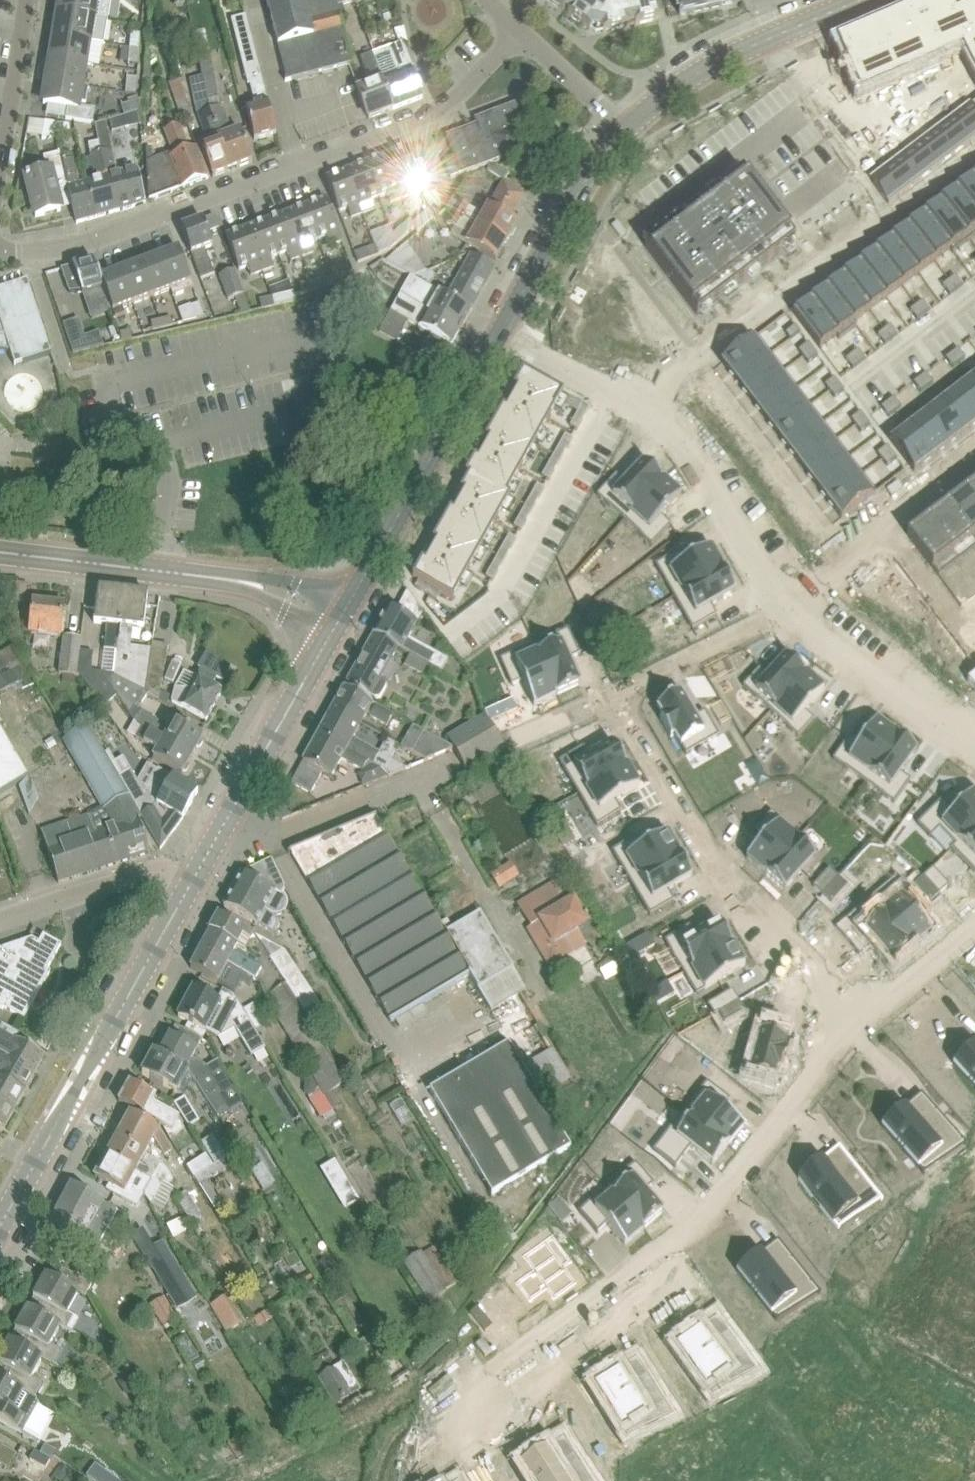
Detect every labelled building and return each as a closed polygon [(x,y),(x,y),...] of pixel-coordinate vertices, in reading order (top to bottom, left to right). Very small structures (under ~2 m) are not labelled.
[(59,13),(93,18),(96,0),(61,0),(59,13)] [(283,61),(288,81),(353,64),(348,45),(338,6),(337,0),(268,0),(283,61)] [(565,11),(574,0),(550,0),(565,11)] [(592,27),(598,28),(601,12),(608,2),(605,0),(574,0),(565,11),(590,30),(592,27)] [(601,12),(598,28),(602,29),(603,32),(633,25),(628,4),(634,3),(633,0),(609,0),(608,2),(601,12)] [(628,4),(633,25),(662,19),(658,0),(633,0),(634,3),(628,4)] [(679,15),(689,13),(688,11),(733,0),(676,0),(679,15)] [(839,41),(861,92),(963,49),(974,72),(974,0),(935,0),(839,41)] [(105,43),(108,20),(93,18),(59,13),(55,35),(89,41),(105,43)] [(255,104),(246,107),(255,140),(276,134),(275,128),(246,16),(232,20),(246,73),(247,72),(255,104)] [(131,29),(130,47),(140,48),(141,32),(132,32),(132,29),(131,29)] [(205,30),(193,33),(202,76),(203,76),(203,77),(208,102),(210,110),(233,170),(252,162),(240,129),(232,133),(222,106),(205,30)] [(55,35),(51,58),(86,63),(89,41),(55,35)] [(388,49),(375,54),(383,80),(394,109),(423,98),(404,49),(403,44),(400,45),(388,49)] [(120,47),(119,62),(129,63),(128,66),(129,66),(129,63),(139,64),(140,48),(130,47),(130,48),(120,47)] [(370,83),(357,88),(369,119),(394,109),(383,80),(375,54),(373,55),(373,53),(360,58),(370,83)] [(51,58),(48,80),(82,86),(86,63),(51,58)] [(128,74),(126,93),(136,94),(137,78),(128,77),(128,74)] [(191,78),(196,103),(208,101),(203,77),(203,76),(202,76),(191,78)] [(168,83),(181,122),(191,118),(180,79),(168,83)] [(88,87),(82,86),(48,80),(44,103),(68,107),(66,118),(94,123),(94,122),(91,121),(93,110),(78,107),(79,102),(86,103),(88,87)] [(141,100),(123,105),(122,102),(121,103),(125,115),(140,110),(141,100),(142,100),(141,100)] [(493,112),(482,116),(499,160),(524,151),(515,127),(526,123),(519,102),(499,110),(499,111),(500,113),(494,115),(493,113),(493,112)] [(908,138),(893,102),(870,112),(885,148),(908,138)] [(873,181),(873,183),(888,202),(974,136),(974,113),(968,104),(892,163),(874,176),(873,179),(873,181)] [(233,170),(210,110),(198,115),(208,141),(200,144),(213,177),(233,170)] [(465,129),(446,136),(452,149),(454,157),(461,174),(475,169),(495,161),(479,117),(463,123),(465,129)] [(45,121),(42,139),(71,131),(69,125),(45,121)] [(98,142),(115,212),(134,207),(133,207),(142,204),(141,177),(137,168),(125,172),(116,175),(105,122),(95,124),(98,142)] [(147,148),(148,181),(149,201),(209,179),(197,147),(189,151),(180,126),(164,132),(172,153),(152,161),(151,147),(147,148)] [(98,142),(89,144),(96,180),(88,183),(97,217),(115,212),(98,142)] [(386,156),(403,198),(423,191),(407,148),(386,156)] [(60,152),(69,187),(68,187),(77,223),(97,217),(88,183),(79,185),(74,160),(73,160),(72,153),(67,150),(60,152)] [(69,187),(60,152),(60,151),(58,152),(59,154),(46,157),(49,172),(26,178),(36,217),(61,211),(56,191),(68,187),(69,187)] [(386,156),(366,163),(379,197),(387,194),(391,203),(403,198),(386,156)] [(454,157),(444,161),(451,178),(461,174),(454,157)] [(374,209),(371,200),(379,197),(366,163),(347,171),(363,213),(374,209)] [(446,208),(454,213),(506,242),(510,235),(513,236),(517,228),(514,227),(516,224),(509,219),(523,194),(504,181),(510,173),(501,166),(489,164),(487,170),(503,181),(484,215),(460,202),(459,203),(451,199),(446,208)] [(348,209),(351,218),(363,213),(347,171),(326,178),(339,212),(348,209)] [(647,245),(645,247),(697,316),(699,314),(709,306),(723,296),(733,288),(747,278),(757,270),(783,251),(793,243),(795,241),(742,172),(741,174),(730,182),(717,192),(706,200),(681,219),(670,227),(657,237),(647,245)] [(955,189),(974,215),(974,181),(972,177),(955,189)] [(939,202),(969,241),(974,237),(974,215),(955,189),(939,202)] [(342,241),(326,198),(306,206),(319,240),(327,237),(330,246),(342,241)] [(939,202),(923,214),(950,249),(949,250),(952,254),(969,241),(939,202)] [(310,243),(319,240),(306,206),(286,214),(302,256),(314,252),(310,243)] [(434,219),(430,210),(413,225),(414,229),(418,233),(434,219)] [(448,223),(453,227),(449,234),(479,250),(496,260),(498,257),(500,258),(505,250),(502,249),(506,242),(454,213),(448,223)] [(287,252),(291,261),(302,256),(286,214),(267,221),(279,255),(287,252)] [(923,214),(907,226),(934,262),(949,250),(950,249),(923,214)] [(213,246),(203,219),(182,227),(201,280),(216,274),(208,252),(206,252),(204,249),(213,246)] [(411,219),(393,234),(400,241),(414,229),(413,225),(411,219)] [(274,267),(271,258),(279,255),(267,221),(247,228),(263,271),(274,267)] [(907,226),(891,239),(918,274),(934,262),(907,226)] [(251,276),(263,271),(247,228),(227,236),(239,270),(248,267),(251,276)] [(384,242),(390,249),(400,241),(393,234),(384,242)] [(891,239),(874,251),(901,287),(918,274),(891,239)] [(358,262),(379,255),(375,246),(355,253),(358,262)] [(426,271),(409,249),(386,262),(411,276),(413,277),(426,271)] [(179,250),(159,257),(172,289),(181,286),(184,292),(194,288),(179,250)] [(874,251),(858,264),(885,299),(901,287),(874,251)] [(448,298),(471,311),(494,268),(471,256),(448,298)] [(159,257),(140,264),(152,296),(172,289),(159,257)] [(93,261),(107,300),(109,300),(116,317),(125,314),(123,308),(133,304),(121,271),(101,279),(94,260),(93,261)] [(94,304),(107,300),(93,261),(62,269),(69,290),(54,295),(61,316),(79,310),(74,294),(82,292),(85,300),(87,302),(90,304),(93,304),(94,304)] [(140,264),(121,271),(133,304),(152,296),(140,264)] [(858,264),(842,276),(869,311),(885,299),(858,264)] [(227,299),(235,297),(241,314),(250,311),(235,270),(219,275),(227,299)] [(426,271),(413,277),(429,287),(436,276),(426,271)] [(344,284),(356,281),(354,272),(342,275),(344,284)] [(411,276),(400,295),(418,305),(417,306),(424,310),(460,330),(471,311),(448,298),(438,293),(429,287),(413,277),(411,276)] [(842,276),(826,288),(853,324),(854,323),(869,311),(842,276)] [(955,276),(948,281),(956,290),(962,285),(955,276)] [(324,279),(312,282),(314,291),(326,288),(324,279)] [(10,351),(15,366),(52,354),(28,280),(0,289),(0,350),(10,351)] [(948,281),(942,286),(949,295),(956,290),(948,281)] [(300,284),(302,294),(314,291),(312,282),(300,284)] [(826,288),(809,301),(837,336),(836,337),(839,340),(857,327),(854,323),(853,324),(826,288)] [(272,296),(272,297),(275,306),(297,301),(293,291),(272,296)] [(400,295),(391,311),(408,320),(420,327),(420,328),(431,334),(422,350),(442,361),(460,330),(424,310),(417,306),(418,305),(400,295)] [(275,306),(272,297),(272,296),(260,299),(262,309),(275,306)] [(809,301),(792,314),(819,349),(836,337),(837,336),(809,301)] [(922,301),(916,305),(923,315),(929,310),(922,301)] [(916,305),(909,310),(917,320),(923,315),(916,305)] [(380,318),(373,307),(366,311),(373,323),(380,318)] [(199,319),(197,311),(188,313),(189,321),(199,319)] [(391,311),(381,329),(397,339),(408,320),(391,311)] [(170,317),(160,319),(162,327),(171,325),(170,317)] [(152,329),(162,327),(160,319),(150,322),(152,329)] [(104,346),(99,332),(83,338),(77,322),(64,326),(73,353),(104,346)] [(890,325),(883,330),(891,340),(897,335),(890,325)] [(795,326),(785,333),(790,340),(800,332),(795,326)] [(105,344),(119,338),(115,328),(101,333),(105,344)] [(883,330),(877,335),(884,344),(891,340),(883,330)] [(131,331),(120,333),(122,341),(132,339),(131,331)] [(757,336),(722,363),(736,381),(771,354),(757,336)] [(808,343),(798,350),(803,357),(813,349),(808,343)] [(958,348),(951,353),(958,362),(965,358),(958,348)] [(813,349),(803,357),(808,363),(817,356),(813,349)] [(858,350),(851,354),(859,364),(865,359),(858,350)] [(951,353),(945,358),(952,367),(958,362),(951,353)] [(771,354),(736,381),(749,398),(784,371),(771,354)] [(851,354),(845,359),(852,369),(859,364),(851,354)] [(523,371),(508,397),(549,419),(563,393),(523,371)] [(784,371),(749,398),(762,415),(797,389),(784,371)] [(949,384),(952,388),(953,387),(974,417),(974,383),(969,375),(970,374),(967,371),(949,384)] [(926,372),(919,377),(927,387),(933,382),(926,372)] [(834,377),(825,385),(829,391),(839,384),(834,377)] [(919,377),(913,382),(920,392),(927,387),(919,377)] [(839,384),(829,391),(834,397),(844,390),(839,384)] [(936,400),(963,435),(974,426),(974,417),(953,387),(952,388),(936,400)] [(797,389),(762,415),(775,432),(810,406),(797,389)] [(508,397),(494,422),(535,445),(549,419),(508,397)] [(893,397),(887,402),(894,411),(901,407),(893,397)] [(936,400),(920,412),(947,447),(963,435),(936,400)] [(887,402),(881,407),(888,416),(894,411),(887,402)] [(582,404),(576,415),(583,419),(589,408),(582,404)] [(810,406),(775,432),(788,450),(823,423),(810,406)] [(860,412),(851,419),(856,425),(865,418),(860,412)] [(920,412),(904,424),(931,459),(947,447),(920,412)] [(576,415),(570,425),(577,429),(583,419),(576,415)] [(865,418),(856,425),(860,432),(870,424),(865,418)] [(494,422),(480,447),(521,470),(535,445),(494,422)] [(823,423),(788,450),(801,467),(836,440),(823,423)] [(904,424),(887,437),(913,472),(931,459),(904,424)] [(565,434),(559,445),(566,449),(572,438),(565,434)] [(836,440),(801,467),(814,484),(849,457),(836,440)] [(559,445),(553,455),(561,459),(566,449),(559,445)] [(886,446),(877,453),(882,460),(891,453),(886,446)] [(480,447),(465,474),(469,476),(470,474),(506,495),(507,494),(521,470),(480,447)] [(891,453),(882,460),(887,466),(896,459),(891,453)] [(553,455),(548,465),(555,469),(561,459),(553,455)] [(849,457),(814,484),(827,501),(862,475),(849,457)] [(616,475),(597,496),(624,521),(662,480),(644,463),(625,483),(616,475)] [(548,465),(542,476),(549,480),(555,469),(548,465)] [(469,476),(456,499),(496,522),(511,496),(507,494),(506,495),(470,474),(469,476)] [(862,475),(827,501),(841,519),(876,493),(862,475)] [(662,480),(624,521),(651,546),(671,526),(662,518),(681,497),(662,480)] [(965,491),(974,505),(974,483),(965,491)] [(537,485),(531,495),(538,499),(544,489),(537,485)] [(945,506),(971,540),(974,537),(974,505),(965,491),(945,506)] [(531,495),(525,505),(532,509),(538,499),(531,495)] [(456,499),(441,525),(482,547),(496,522),(456,499)] [(525,505),(520,516),(527,520),(532,509),(525,505)] [(945,506),(926,521),(952,554),(971,540),(945,506)] [(520,516),(514,526),(521,530),(527,520),(520,516)] [(103,522),(92,521),(90,532),(102,533),(103,522)] [(926,521),(907,536),(932,569),(952,554),(926,521)] [(441,525),(427,550),(468,572),(482,547),(441,525)] [(509,535),(503,545),(510,549),(516,539),(509,535)] [(503,545),(497,556),(504,560),(510,549),(503,545)] [(680,551),(655,565),(674,598),(723,569),(710,548),(686,562),(680,551)] [(427,550),(413,576),(419,580),(430,585),(440,591),(453,599),(468,572),(427,550)] [(497,556),(491,566),(499,570),(504,560),(497,556)] [(491,566),(486,577),(493,581),(499,570),(491,566)] [(723,569),(674,598),(693,630),(717,616),(711,605),(735,591),(723,569)] [(419,580),(415,587),(426,593),(430,585),(419,580)] [(430,585),(426,593),(436,599),(440,591),(430,585)] [(106,648),(117,649),(118,649),(124,592),(99,589),(96,622),(109,623),(106,648)] [(374,635),(398,648),(411,655),(410,656),(427,666),(428,665),(441,672),(447,660),(408,639),(417,622),(423,611),(407,590),(396,611),(390,607),(374,635)] [(114,673),(116,674),(116,676),(145,692),(152,649),(151,649),(131,646),(134,626),(145,627),(148,595),(124,592),(118,649),(117,649),(114,673)] [(65,605),(34,601),(30,634),(40,635),(39,639),(48,640),(48,636),(61,637),(65,605)] [(568,629),(534,645),(557,696),(580,686),(569,660),(580,655),(568,629)] [(387,684),(386,680),(382,678),(398,648),(374,635),(347,683),(375,699),(380,697),(387,684)] [(77,676),(77,673),(78,673),(81,651),(80,651),(81,640),(64,638),(60,674),(62,674),(61,681),(73,682),(74,675),(77,676)] [(145,692),(148,695),(161,701),(170,645),(152,642),(151,649),(152,649),(145,692)] [(534,645),(500,660),(512,685),(523,680),(534,706),(557,696),(534,645)] [(0,654),(0,693),(30,676),(13,647),(0,654)] [(78,673),(79,674),(93,691),(107,681),(115,675),(116,676),(116,674),(114,673),(91,671),(93,652),(81,651),(78,673)] [(199,669),(202,670),(190,691),(175,687),(171,700),(207,721),(222,692),(212,687),(216,678),(224,682),(232,668),(207,654),(199,669)] [(404,666),(422,676),(427,666),(410,656),(404,666)] [(759,669),(743,686),(770,712),(805,674),(787,657),(768,677),(759,669)] [(805,674),(770,712),(798,737),(814,720),(805,711),(824,691),(805,674)] [(148,695),(145,692),(116,676),(115,675),(107,681),(119,697),(133,716),(136,708),(139,710),(148,695)] [(119,697),(107,681),(93,691),(105,708),(119,697)] [(368,712),(389,723),(394,714),(345,687),(329,716),(341,723),(344,717),(349,719),(352,714),(363,720),(368,712)] [(680,693),(657,707),(664,717),(660,720),(671,738),(675,736),(686,755),(719,736),(705,711),(694,718),(680,693)] [(138,725),(143,728),(193,756),(203,737),(175,721),(171,728),(145,714),(141,711),(134,719),(138,725)] [(329,716),(319,734),(391,774),(401,769),(405,768),(390,759),(398,745),(386,738),(378,753),(353,739),(363,720),(352,714),(349,719),(344,717),(341,723),(329,716)] [(448,738),(453,748),(468,773),(506,750),(486,716),(448,738)] [(850,737),(833,759),(863,781),(896,736),(876,721),(859,744),(850,737)] [(87,723),(61,737),(101,807),(90,814),(90,815),(42,830),(59,883),(150,853),(139,819),(143,818),(120,778),(118,778),(105,754),(87,723)] [(0,726),(0,793),(30,775),(0,726)] [(154,758),(182,774),(193,756),(143,728),(137,739),(158,751),(154,758)] [(413,753),(426,760),(453,748),(425,732),(413,753)] [(363,785),(374,781),(391,774),(319,734),(292,783),(311,794),(323,772),(332,777),(342,758),(363,770),(360,775),(363,785)] [(896,736),(863,781),(893,803),(910,780),(900,773),(916,751),(896,736)] [(52,737),(45,741),(50,749),(57,744),(52,737)] [(584,747),(559,762),(578,794),(627,765),(614,744),(590,758),(584,747)] [(627,765),(578,794),(597,826),(621,811),(615,801),(639,787),(627,765)] [(132,771),(120,778),(143,818),(161,849),(183,819),(198,792),(159,769),(158,770),(145,793),(138,781),(132,771)] [(39,798),(31,775),(19,787),(30,814),(39,798)] [(917,824),(931,838),(939,830),(954,845),(955,846),(974,826),(974,793),(974,792),(954,812),(942,800),(917,824)] [(765,838),(746,858),(765,875),(799,837),(772,812),(756,829),(765,838)] [(423,893),(377,816),(290,851),(396,1030),(408,1022),(403,1014),(470,975),(440,923),(423,893)] [(951,849),(974,873),(974,826),(955,846),(954,845),(951,849)] [(636,837),(612,851),(631,883),(679,855),(667,833),(643,847),(636,837)] [(799,837),(765,875),(784,892),(818,853),(799,837)] [(679,855),(631,883),(650,916),(674,901),(668,891),(692,877),(679,855)] [(286,897),(284,895),(281,894),(285,887),(272,859),(242,873),(224,906),(277,935),(277,929),(281,923),(277,922),(276,916),(280,915),(283,914),(286,912),(287,909),(288,906),(288,903),(287,900),(286,897)] [(829,869),(813,887),(823,896),(839,878),(829,869)] [(933,869),(924,877),(939,894),(948,886),(933,869)] [(924,877),(914,885),(930,902),(939,894),(924,877)] [(839,879),(824,896),(833,905),(848,887),(839,879)] [(553,880),(516,902),(531,927),(528,929),(532,936),(550,966),(568,955),(586,945),(578,931),(589,924),(574,899),(567,904),(553,880)] [(884,912),(883,912),(913,948),(932,931),(902,896),(884,912)] [(877,905),(848,930),(865,949),(874,941),(894,964),(913,948),(883,912),(884,912),(877,905)] [(514,968),(481,912),(450,930),(445,920),(440,923),(470,975),(489,1007),(525,986),(514,968)] [(256,980),(266,996),(286,984),(271,960),(254,938),(255,936),(245,931),(246,930),(237,924),(219,915),(201,949),(227,963),(256,980)] [(689,927),(665,941),(684,973),(732,944),(719,923),(695,937),(689,927)] [(648,933),(640,938),(647,950),(655,945),(648,933)] [(0,949),(0,1007),(3,1009),(5,1007),(25,1018),(50,971),(48,970),(62,944),(44,934),(39,942),(33,938),(0,949)] [(254,938),(271,960),(286,984),(304,1013),(320,1004),(286,953),(257,937),(255,936),(254,938)] [(732,944),(684,973),(697,995),(745,966),(732,944)] [(218,982),(222,973),(226,975),(224,978),(235,985),(237,981),(251,989),(256,980),(227,963),(201,949),(191,968),(218,982)] [(614,962),(600,970),(605,978),(619,970),(614,962)] [(266,996),(263,998),(313,1078),(321,1091),(325,1097),(326,1097),(334,1092),(341,1088),(343,1087),(345,1085),(346,1085),(304,1013),(286,984),(266,996)] [(194,989),(179,1017),(196,1026),(217,1038),(235,1027),(251,1056),(265,1048),(235,996),(223,990),(217,1001),(194,989)] [(732,990),(708,1005),(714,1015),(719,1013),(739,1001),(732,990)] [(739,1001),(719,1013),(725,1023),(745,1012),(739,1001)] [(45,1055),(17,1040),(20,1034),(0,1023),(0,1053),(35,1073),(45,1055)] [(189,1071),(193,1078),(209,1104),(215,1113),(227,1106),(228,1107),(242,1098),(219,1060),(207,1067),(206,1064),(192,1057),(202,1039),(197,1036),(179,1027),(173,1037),(170,1035),(160,1054),(189,1071)] [(761,1030),(749,1075),(774,1082),(778,1069),(783,1070),(788,1052),(783,1050),(787,1037),(761,1030)] [(509,1044),(430,1091),(492,1195),(571,1148),(509,1044)] [(953,1065),(974,1088),(974,1047),(955,1065),(955,1064),(953,1065)] [(193,1078),(189,1071),(160,1054),(160,1055),(154,1052),(145,1068),(143,1072),(142,1074),(177,1092),(178,1091),(184,1094),(193,1078)] [(35,1073),(0,1053),(0,1076),(25,1091),(35,1073)] [(16,1108),(25,1091),(0,1076),(0,1099),(16,1108)] [(175,1135),(185,1129),(179,1121),(152,1106),(157,1097),(130,1082),(119,1101),(173,1132),(175,1135)] [(707,1083),(684,1112),(728,1147),(744,1127),(722,1109),(729,1100),(707,1083)] [(346,1131),(326,1097),(325,1097),(321,1091),(320,1092),(309,1099),(314,1108),(321,1118),(323,1117),(326,1122),(323,1124),(332,1139),(346,1131)] [(199,1121),(185,1096),(174,1103),(189,1127),(199,1121)] [(0,1099),(0,1122),(6,1126),(16,1108),(0,1099)] [(882,1125),(881,1126),(918,1168),(919,1167),(917,1165),(937,1148),(945,1157),(963,1144),(965,1147),(967,1145),(934,1107),(918,1121),(905,1107),(883,1126),(882,1125)] [(684,1112),(653,1151),(675,1169),(691,1149),(713,1166),(728,1147),(684,1112)] [(148,1123),(131,1113),(117,1139),(145,1154),(154,1137),(165,1154),(165,1155),(164,1156),(167,1160),(172,1157),(169,1151),(171,1150),(157,1127),(148,1123)] [(201,1143),(215,1165),(226,1158),(213,1136),(201,1143)] [(174,1181),(162,1164),(145,1155),(145,1154),(117,1139),(107,1156),(152,1179),(148,1188),(144,1195),(152,1205),(163,1211),(174,1187),(169,1185),(174,1181)] [(133,1178),(134,1181),(148,1188),(152,1179),(107,1156),(96,1177),(110,1185),(108,1190),(122,1198),(133,1178)] [(334,1158),(320,1167),(327,1179),(342,1170),(334,1158)] [(800,1177),(798,1178),(838,1228),(840,1227),(832,1218),(854,1201),(861,1210),(879,1199),(881,1201),(883,1200),(851,1161),(835,1174),(823,1160),(800,1178),(800,1177)] [(635,1164),(607,1188),(644,1231),(663,1214),(645,1193),(654,1185),(635,1164)] [(193,1179),(211,1210),(221,1204),(207,1180),(220,1173),(216,1166),(215,1167),(193,1179)] [(262,1167),(251,1173),(263,1193),(274,1187),(262,1167)] [(118,1210),(90,1194),(72,1185),(49,1227),(95,1252),(118,1210)] [(607,1188),(579,1212),(598,1234),(607,1226),(625,1247),(644,1231),(607,1188)] [(175,1197),(193,1226),(203,1219),(185,1191),(175,1197)] [(563,1223),(573,1214),(560,1199),(550,1208),(563,1223)] [(134,1237),(133,1237),(168,1296),(182,1288),(183,1287),(158,1245),(152,1249),(142,1232),(137,1235),(134,1237)] [(547,1246),(526,1261),(533,1271),(529,1273),(542,1291),(546,1289),(553,1299),(574,1283),(558,1261),(567,1254),(554,1235),(544,1242),(547,1246)] [(219,1239),(213,1244),(219,1250),(224,1245),(219,1239)] [(434,1246),(422,1253),(446,1292),(457,1284),(434,1246)] [(404,1263),(429,1303),(446,1292),(422,1253),(421,1252),(404,1263)] [(738,1271),(737,1272),(771,1315),(773,1314),(771,1312),(792,1294),(800,1304),(818,1293),(820,1295),(821,1294),(790,1255),(789,1256),(774,1268),(762,1254),(739,1272),(738,1271)] [(324,1261),(319,1264),(323,1272),(328,1269),(324,1261)] [(34,1297),(44,1303),(39,1313),(38,1314),(61,1326),(60,1327),(76,1336),(77,1334),(67,1329),(73,1317),(68,1314),(78,1294),(85,1298),(92,1285),(63,1269),(57,1280),(46,1275),(34,1297)] [(227,1297),(211,1306),(227,1332),(243,1323),(227,1297)] [(335,1304),(344,1318),(355,1311),(346,1297),(335,1304)] [(173,1316),(163,1298),(151,1305),(161,1323),(173,1316)] [(49,1346),(60,1327),(61,1326),(38,1314),(39,1313),(28,1307),(16,1329),(30,1338),(25,1348),(43,1359),(42,1359),(58,1368),(59,1367),(54,1364),(60,1352),(49,1346)] [(428,1310),(419,1316),(425,1326),(435,1320),(428,1310)] [(265,1312),(254,1319),(258,1326),(270,1319),(265,1312)] [(676,1344),(674,1345),(711,1396),(713,1395),(706,1386),(746,1358),(756,1372),(757,1371),(728,1331),(711,1343),(701,1329),(677,1346),(676,1344)] [(177,1343),(189,1363),(199,1357),(187,1337),(177,1343)] [(31,1379),(42,1359),(43,1359),(25,1348),(10,1340),(0,1357),(0,1363),(12,1370),(7,1380),(7,1381),(25,1391),(24,1392),(40,1401),(41,1399),(36,1396),(42,1385),(31,1379)] [(320,1360),(312,1364),(316,1372),(324,1367),(320,1360)] [(351,1401),(334,1370),(319,1378),(336,1410),(351,1401)] [(594,1383),(593,1384),(622,1431),(623,1430),(622,1427),(663,1402),(668,1409),(669,1409),(647,1374),(629,1385),(620,1370),(596,1386),(594,1383)] [(118,1381),(126,1395),(137,1388),(129,1375),(118,1381)] [(22,1433),(40,1401),(24,1392),(25,1391),(7,1381),(7,1380),(0,1376),(0,1421),(22,1433)] [(105,1420),(114,1428),(120,1421),(110,1413),(105,1420)] [(9,1469),(17,1455),(1,1445),(0,1444),(0,1463),(9,1469)] [(520,1464),(530,1480),(592,1480),(575,1453),(557,1465),(547,1450),(523,1465),(521,1463),(520,1464)] [(36,1451),(31,1460),(44,1468),(49,1459),(36,1451)] [(94,1480),(118,1480),(95,1464),(87,1476),(94,1480)]
